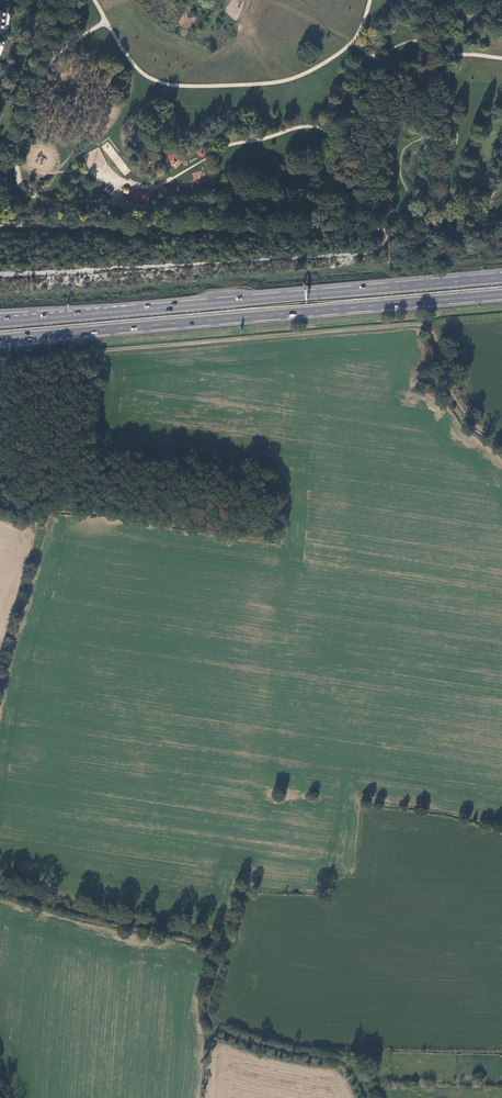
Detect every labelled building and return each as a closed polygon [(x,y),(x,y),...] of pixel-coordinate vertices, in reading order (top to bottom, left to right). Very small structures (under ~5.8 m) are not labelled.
[(196,151),(200,158),(205,154),(201,148),(196,151)] [(171,150),(164,156),(176,168),(183,162),(171,150)]
